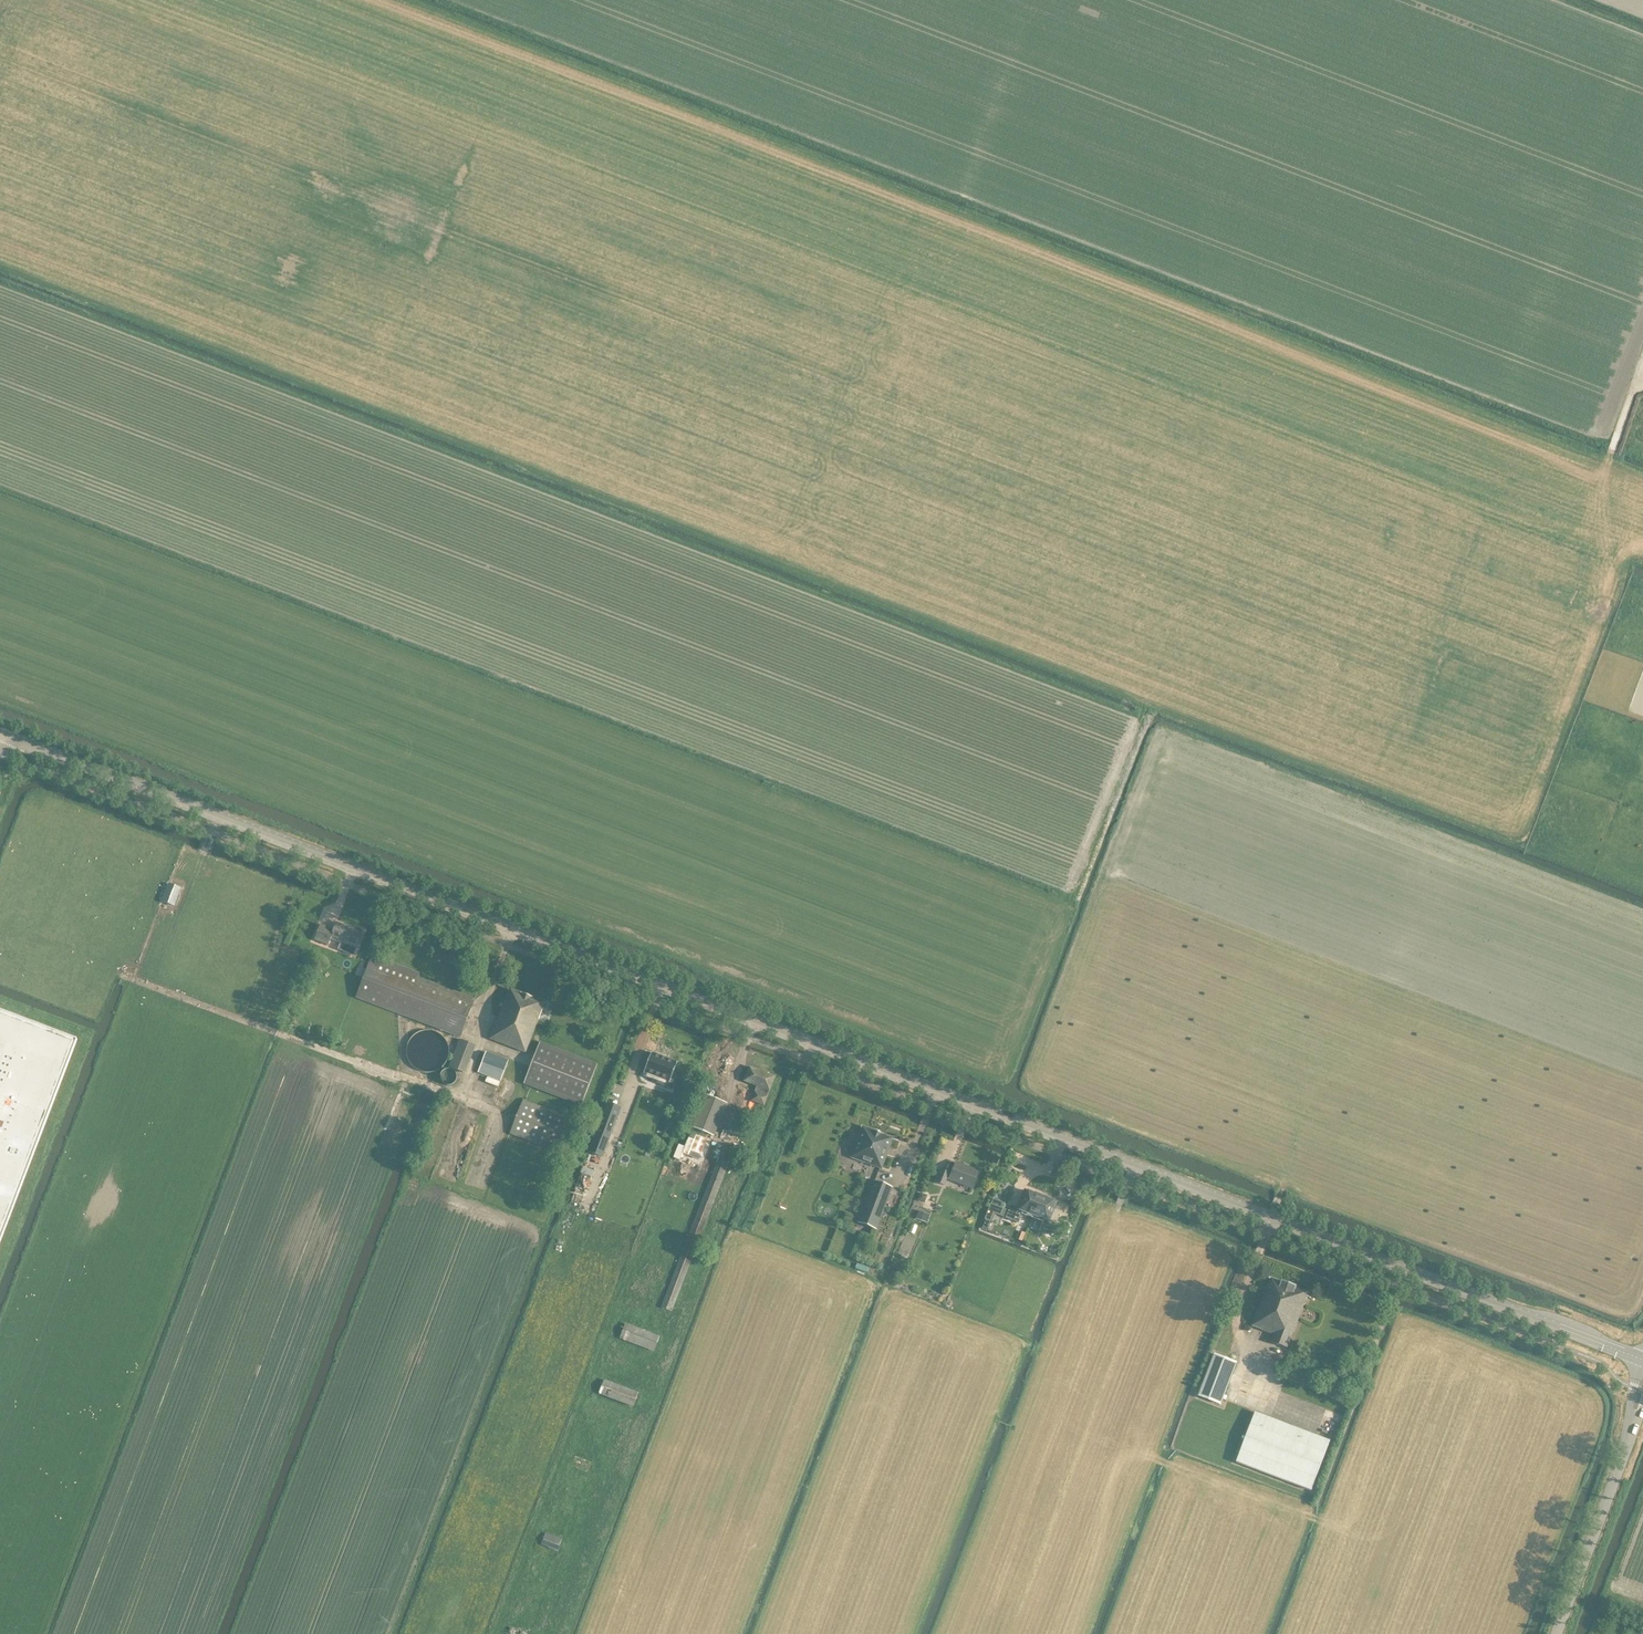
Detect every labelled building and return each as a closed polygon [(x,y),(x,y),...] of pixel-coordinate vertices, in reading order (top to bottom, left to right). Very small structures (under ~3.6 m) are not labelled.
[(181,888),(170,884),(162,902),(173,907),(181,888)] [(321,925),(315,940),(322,943),(329,946),(331,939),(340,943),(338,948),(353,955),(355,949),(362,933),(337,924),(334,930),(328,928),(321,925)] [(357,998),(459,1038),(460,1038),(462,1033),(475,999),(418,978),(420,974),(373,956),(357,998)] [(545,1003),(510,989),(490,1039),(526,1052),(545,1003)] [(77,1039),(0,1010),(0,1241),(77,1039)] [(448,1054),(449,1050),(448,1046),(447,1042),(446,1039),(443,1036),(440,1033),(437,1031),(433,1030),(429,1029),(425,1029),(421,1030),(417,1032),(414,1034),(411,1037),(409,1040),(407,1044),(407,1048),(406,1052),(407,1056),(409,1059),(411,1063),(414,1066),(417,1068),(420,1070),(424,1071),(428,1071),(432,1071),(436,1069),(440,1067),(443,1065),(445,1062),(447,1058),(448,1054)] [(460,1038),(472,1043),(474,1038),(462,1033),(460,1038)] [(581,1107),(597,1065),(539,1042),(523,1084),(581,1107)] [(500,1081),(508,1061),(486,1052),(478,1073),(500,1081)] [(651,1052),(643,1073),(644,1073),(644,1072),(658,1077),(656,1082),(672,1088),(677,1074),(673,1072),(677,1061),(676,1062),(652,1053),(652,1052),(651,1052)] [(719,1075),(729,1079),(735,1063),(725,1059),(719,1075)] [(457,1077),(457,1074),(457,1072),(455,1070),(453,1068),(451,1067),(448,1067),(446,1068),(444,1069),(442,1071),(441,1073),(440,1075),(441,1078),(442,1080),(443,1082),(445,1083),(448,1084),(450,1084),(453,1083),(455,1081),(456,1079),(457,1077)] [(771,1097),(778,1078),(749,1067),(742,1086),(771,1097)] [(713,1135),(726,1104),(703,1095),(691,1126),(713,1135)] [(683,1101),(677,1098),(673,1109),(679,1111),(683,1101)] [(563,1154),(576,1122),(523,1101),(510,1134),(563,1154)] [(590,1152),(603,1157),(621,1109),(608,1104),(590,1152)] [(882,1169),(894,1138),(863,1126),(851,1158),(882,1169)] [(679,1144),(673,1157),(679,1159),(682,1153),(698,1159),(707,1139),(691,1133),(689,1138),(688,1137),(685,1147),(679,1144)] [(454,1161),(450,1168),(459,1172),(462,1165),(454,1161)] [(972,1188),(979,1172),(956,1163),(952,1174),(942,1170),(937,1183),(944,1185),(947,1178),(972,1188)] [(877,1230),(893,1188),(874,1181),(858,1223),(877,1230)] [(1022,1211),(1034,1215),(1041,1197),(1040,1196),(1039,1195),(1035,1193),(1031,1193),(1025,1191),(1019,1208),(1011,1205),(1006,1218),(1018,1222),(1022,1211)] [(1049,1220),(1056,1203),(1050,1201),(1049,1198),(1044,1196),(1042,1197),(1041,1197),(1034,1215),(1044,1219),(1040,1231),(1052,1235),(1056,1223),(1049,1220)] [(916,1218),(927,1222),(929,1214),(918,1210),(916,1218)] [(988,1229),(991,1221),(985,1219),(983,1227),(988,1229)] [(1247,1278),(1254,1255),(1244,1252),(1238,1275),(1247,1278)] [(1310,1292),(1297,1288),(1297,1286),(1284,1281),(1283,1283),(1271,1278),(1253,1326),(1276,1335),(1273,1343),(1288,1349),(1310,1292)] [(1306,1311),(1320,1314),(1322,1307),(1307,1303),(1306,1311)] [(625,1323),(620,1338),(654,1351),(659,1336),(625,1323)] [(1199,1396),(1220,1404),(1237,1362),(1216,1354),(1199,1396)] [(604,1379),(599,1393),(633,1406),(638,1393),(604,1379)] [(1256,1412),(1237,1462),(1311,1490),(1330,1440),(1256,1412)] [(545,1533),(541,1544),(558,1550),(562,1539),(545,1533)]
